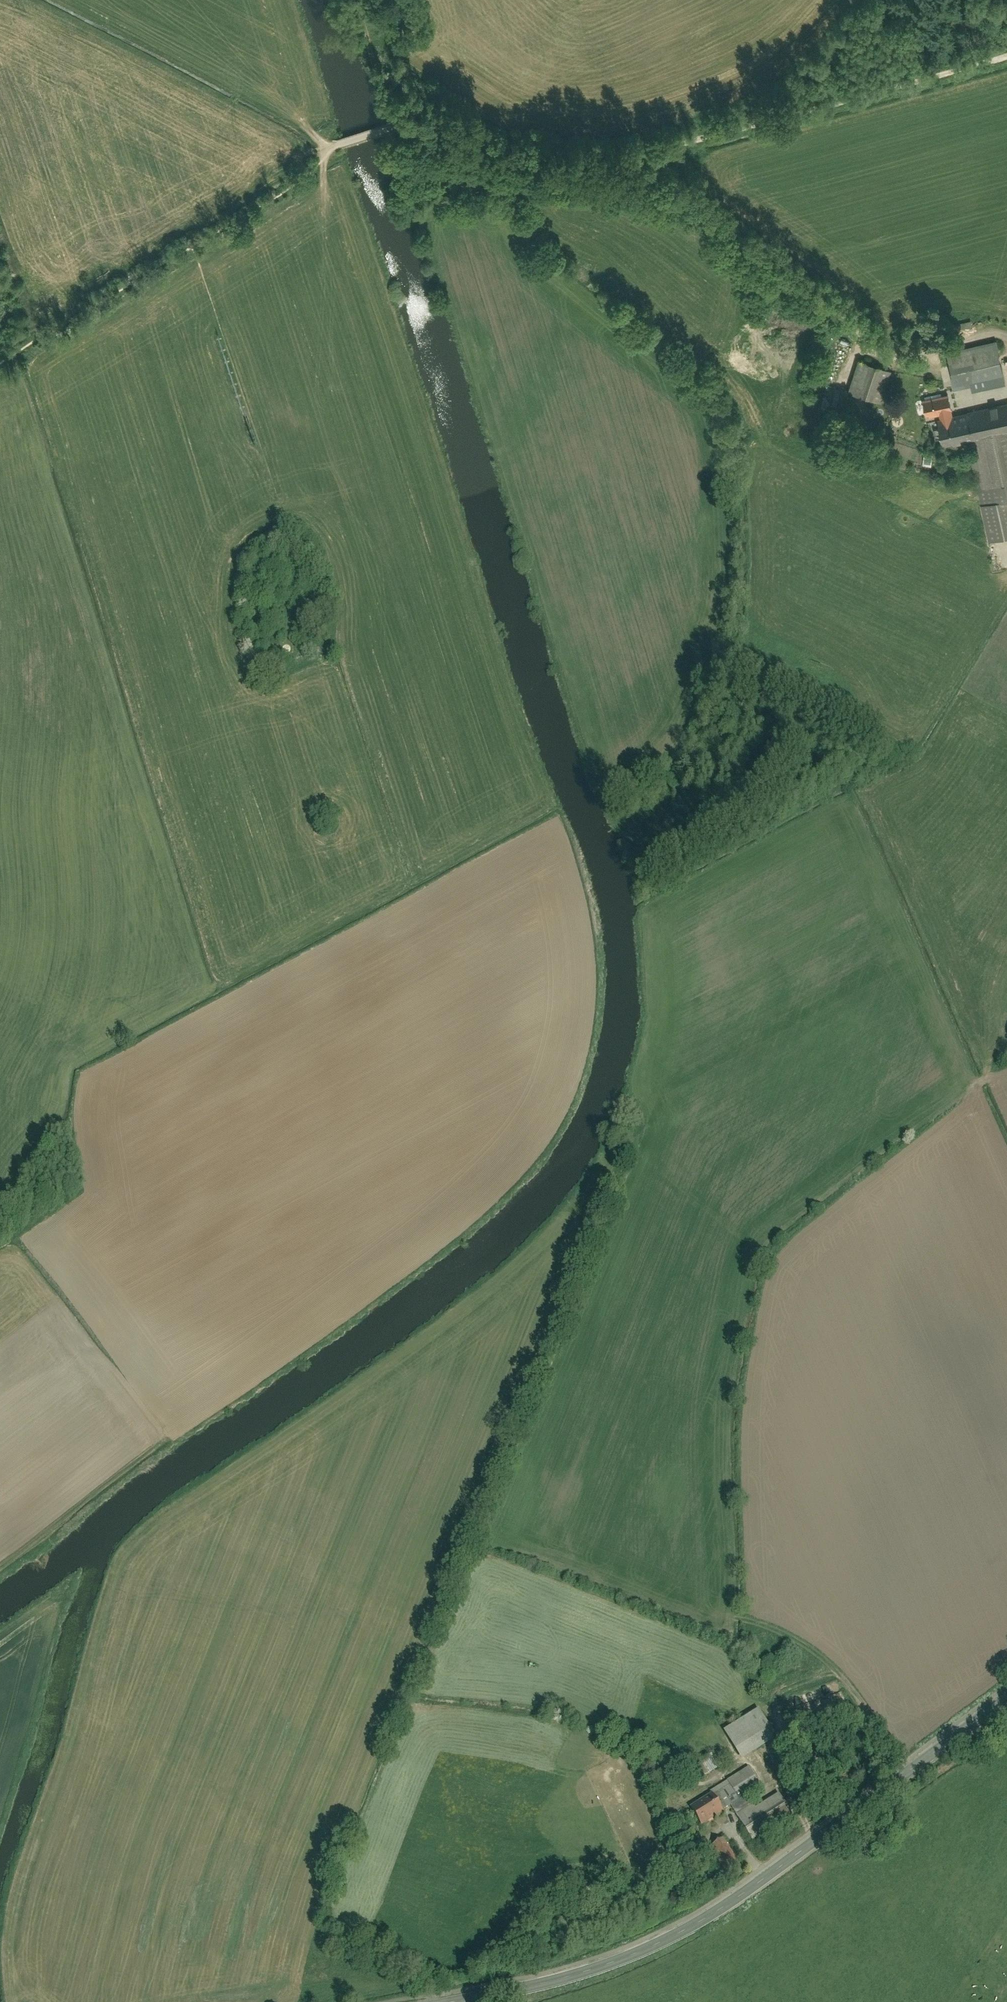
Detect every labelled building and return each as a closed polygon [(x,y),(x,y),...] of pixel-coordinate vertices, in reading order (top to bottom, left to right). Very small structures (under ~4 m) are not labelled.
[(969,319),(951,324),(953,330),(971,325),(969,319)] [(939,355),(947,389),(1000,377),(992,343),(939,355)] [(877,419),(888,375),(857,367),(846,411),(877,419)] [(965,443),(976,507),(979,507),(985,542),(1006,538),(1006,511),(1005,502),(1006,502),(1006,404),(1006,403),(934,416),(939,448),(965,443)] [(921,464),(929,465),(930,454),(922,453),(921,464)] [(748,1709),(717,1732),(730,1750),(761,1727),(748,1709)] [(693,1761),(701,1774),(718,1763),(710,1750),(693,1761)] [(746,1837),(789,1810),(779,1794),(749,1812),(739,1796),(758,1784),(742,1759),(684,1795),(702,1824),(727,1808),(746,1837)] [(721,1838),(700,1853),(722,1882),(742,1868),(721,1838)]
